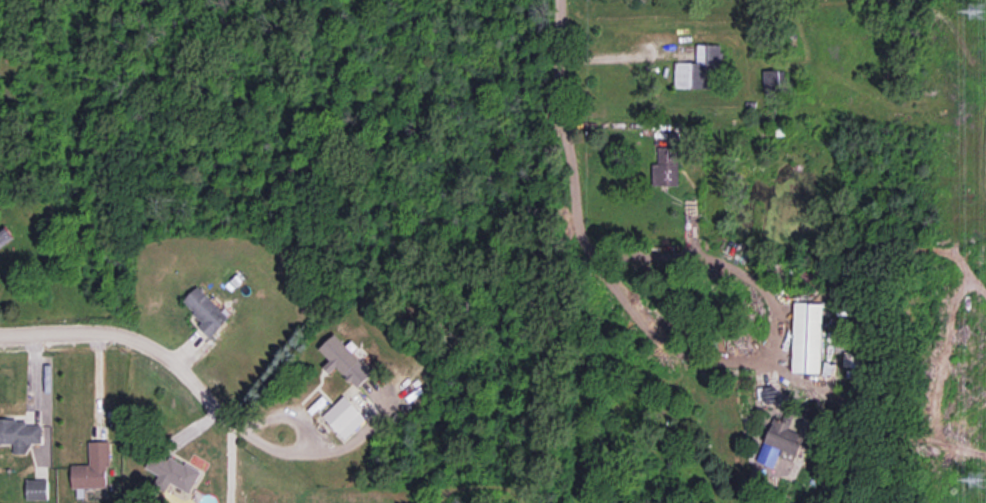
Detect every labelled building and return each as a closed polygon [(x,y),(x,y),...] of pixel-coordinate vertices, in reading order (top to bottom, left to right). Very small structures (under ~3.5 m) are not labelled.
[(696,62),(674,62),(674,88),(719,88),(719,44),(696,44),(696,62)] [(778,69),(764,70),(764,93),(779,92),(778,69)] [(678,185),(677,146),(656,147),(656,162),(652,162),(652,185),(678,185)] [(14,237),(4,224),(0,227),(0,246),(14,237)] [(182,300),(201,321),(198,325),(209,337),(229,318),(198,285),(182,300)] [(821,373),(822,303),(794,302),(792,372),(821,373)] [(372,373),(335,333),(319,348),(330,360),(322,366),(329,373),(337,366),(357,387),(372,373)] [(842,366),(860,367),(860,352),(843,351),(842,366)] [(322,416),(344,439),(366,419),(344,395),(322,416)] [(780,449),(798,455),(802,443),(797,441),(800,433),(788,429),(790,423),(772,417),(757,461),(774,467),(780,449)] [(13,443),(13,453),(30,453),(29,443),(42,443),(42,424),(26,424),(26,418),(0,419),(0,443),(13,443)] [(110,441),(89,441),(90,464),(71,464),(72,488),(107,487),(106,467),(111,467),(110,441)] [(146,467),(157,474),(152,482),(166,490),(170,483),(190,494),(202,473),(158,447),(146,467)] [(48,499),(48,479),(26,479),(26,500),(48,499)]
